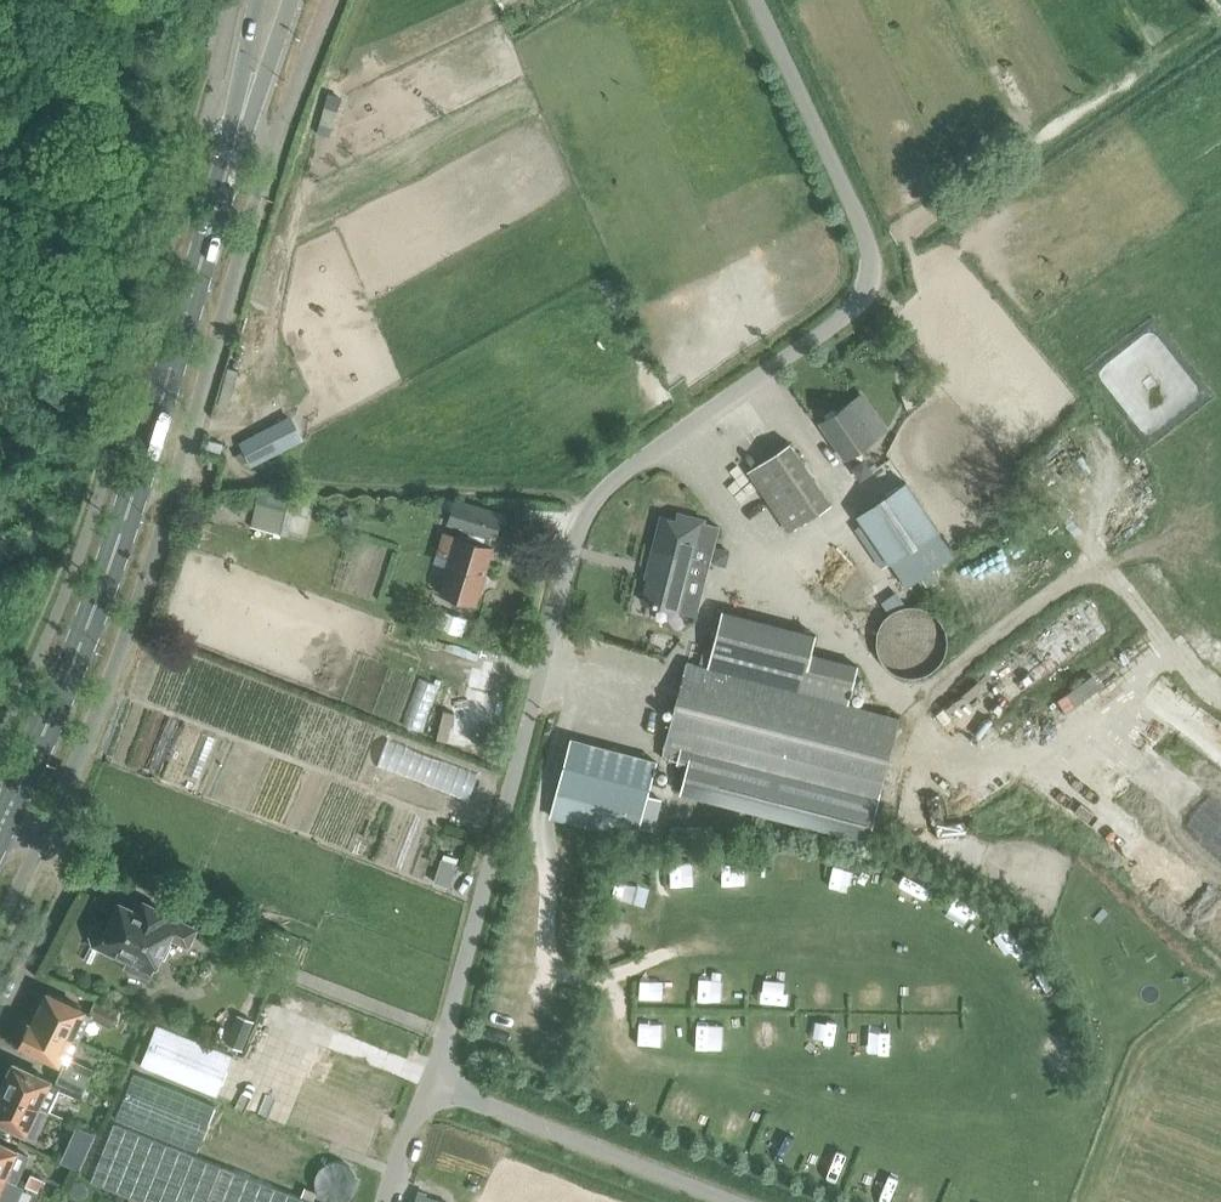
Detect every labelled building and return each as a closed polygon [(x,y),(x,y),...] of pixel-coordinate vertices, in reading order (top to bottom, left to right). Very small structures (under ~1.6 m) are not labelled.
[(916,360),(905,346),(896,353),(907,367),(916,360)] [(222,385),(217,404),(227,407),(232,388),(222,385)] [(818,421),(844,459),(885,431),(859,393),(818,421)] [(288,415),(238,442),(251,465),(258,462),(301,439),(290,417),(289,415),(288,415)] [(748,470),(747,471),(788,532),(831,503),(789,442),(780,448),(748,470)] [(938,529),(905,481),(857,514),(856,514),(888,563),(937,529),(938,529)] [(283,533),(291,494),(266,489),(262,509),(255,508),(251,527),(283,533)] [(490,536),(494,537),(501,511),(453,497),(452,500),(446,522),(462,527),(459,536),(487,545),(490,536)] [(439,592),(475,604),(492,546),(487,545),(459,536),(457,535),(454,535),(445,532),(435,565),(447,568),(439,592)] [(642,600),(695,614),(705,576),(687,572),(691,556),(709,560),(713,545),(663,533),(659,547),(656,546),(642,600)] [(896,592),(881,602),(889,614),(904,603),(896,592)] [(944,640),(944,639),(944,634),(942,628),(940,622),(936,617),(931,613),(925,609),(920,607),(913,606),(906,607),(900,609),(894,612),(889,615),(885,620),(882,626),(880,633),(879,639),(880,645),(881,651),(884,656),(887,661),(893,665),(898,669),(905,671),(911,672),(916,671),(923,670),(927,668),(933,663),(939,657),(941,653),(943,647),(944,640)] [(706,667),(686,661),(661,756),(687,763),(680,791),(868,839),(875,811),(899,716),(848,703),(857,665),(810,653),(815,634),(721,610),(706,667)] [(420,680),(406,721),(425,728),(439,686),(420,680)] [(636,837),(639,824),(654,828),(663,796),(648,792),(657,760),(569,736),(549,815),(636,837)] [(447,883),(459,860),(445,853),(433,876),(447,883)] [(694,882),(695,859),(672,859),(671,882),(694,882)] [(842,873),(842,893),(863,893),(863,873),(842,873)] [(128,960),(125,968),(149,980),(154,968),(152,967),(153,966),(157,968),(170,939),(189,947),(198,927),(174,916),(168,913),(143,901),(138,910),(120,902),(110,924),(105,922),(95,925),(91,935),(94,944),(128,960)] [(950,902),(940,918),(951,925),(961,908),(950,902)] [(274,947),(284,951),(291,934),(280,930),(274,947)] [(723,1000),(724,977),(699,976),(699,999),(723,1000)] [(88,1011),(86,1010),(46,992),(34,1018),(79,1039),(90,1017),(87,1015),(88,1011)] [(87,1015),(90,1017),(99,1021),(112,1026),(119,1009),(94,998),(88,1011),(87,1015)] [(237,1013),(225,1042),(243,1049),(255,1020),(237,1013)] [(29,1020),(18,1044),(61,1063),(63,1064),(60,1072),(92,1086),(98,1073),(91,1070),(92,1068),(70,1058),(79,1039),(34,1018),(32,1021),(29,1020)] [(638,1042),(663,1044),(664,1021),(640,1019),(638,1042)] [(233,1055),(153,1022),(138,1060),(218,1092),(233,1055)] [(829,1023),(804,1024),(805,1045),(830,1044),(829,1023)] [(924,1031),(922,1044),(942,1046),(943,1033),(924,1031)] [(13,1062),(0,1089),(47,1110),(57,1088),(80,1098),(85,1086),(92,1088),(92,1086),(60,1072),(58,1071),(53,1083),(51,1083),(52,1080),(13,1062)] [(213,1104),(133,1071),(115,1116),(194,1149),(213,1104)] [(27,1134),(28,1132),(35,1136),(47,1110),(0,1089),(0,1121),(27,1134)] [(694,1119),(701,1099),(687,1094),(680,1114),(694,1119)] [(140,1201),(312,1201),(116,1123),(93,1183),(140,1201)] [(792,1153),(798,1128),(775,1123),(769,1148),(792,1153)] [(86,1150),(94,1133),(80,1128),(75,1125),(59,1159),(78,1167),(86,1150)] [(7,1177),(19,1151),(0,1142),(0,1174),(7,1177)] [(38,1192),(43,1179),(30,1173),(24,1186),(38,1192)] [(7,1177),(0,1174),(0,1201),(14,1201),(22,1184),(7,1177)] [(94,1186),(87,1201),(112,1201),(115,1195),(94,1186)] [(448,1200),(419,1192),(416,1201),(448,1201),(448,1200)]
